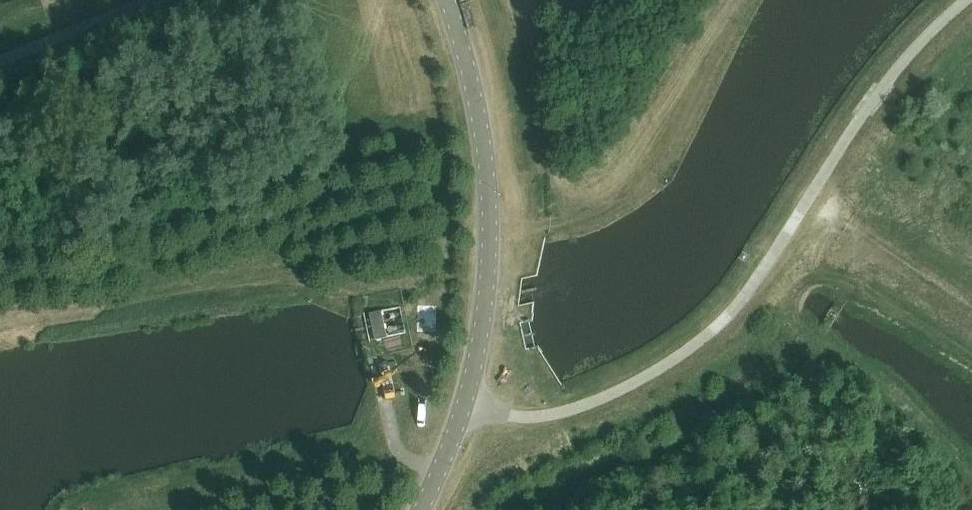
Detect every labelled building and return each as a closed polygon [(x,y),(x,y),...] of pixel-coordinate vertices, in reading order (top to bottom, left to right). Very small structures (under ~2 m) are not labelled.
[(389,309),(393,335),(410,332),(406,306),(389,309)] [(376,312),(381,337),(392,335),(387,310),(376,312)]
